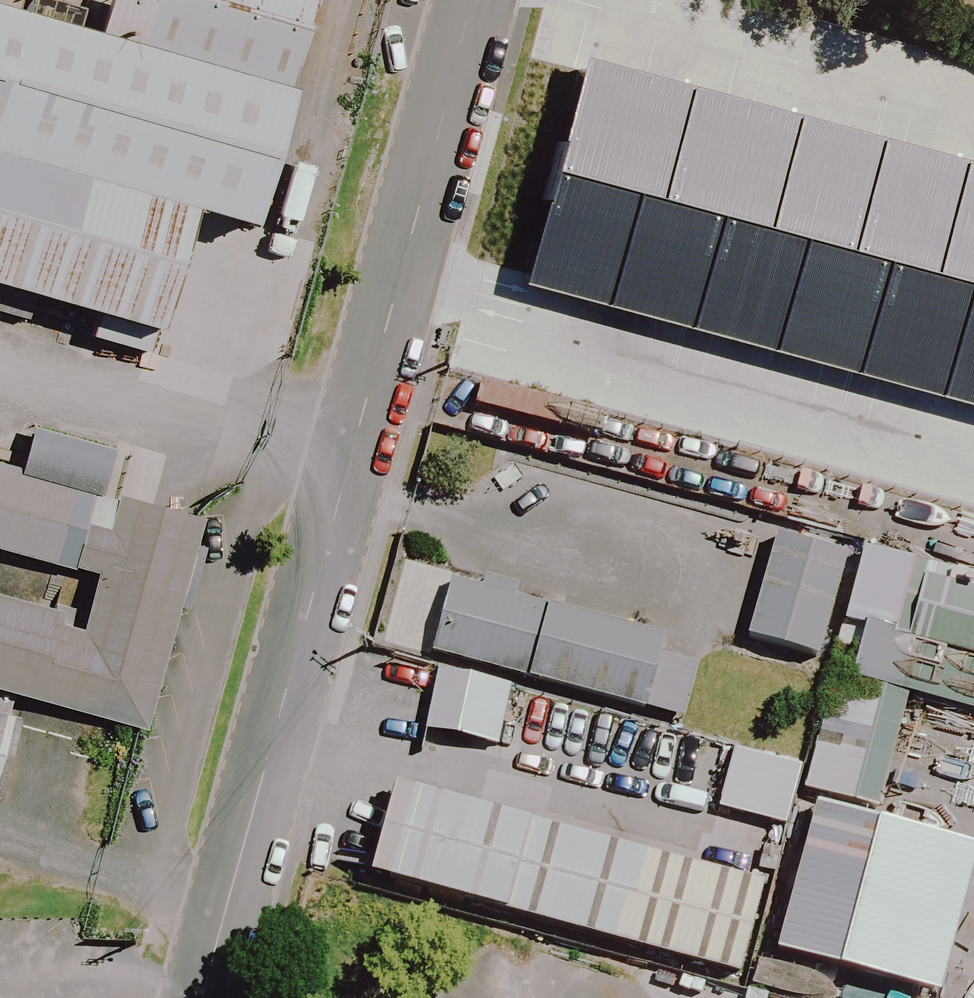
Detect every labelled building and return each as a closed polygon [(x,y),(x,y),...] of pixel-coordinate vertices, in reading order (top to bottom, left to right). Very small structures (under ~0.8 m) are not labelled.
[(258,209),(294,71),(20,0),(0,0),(0,142),(258,209)] [(128,22),(279,61),(295,0),(134,0),(128,22)] [(681,0),(585,0),(562,90),(578,94),(574,112),(696,143),(729,12),(681,0)] [(0,142),(0,262),(168,305),(197,193),(0,142)] [(973,230),(883,205),(867,267),(956,291),(973,230)] [(793,241),(778,299),(843,315),(857,257),(793,241)] [(640,343),(660,365),(755,280),(736,258),(640,343)] [(815,314),(775,468),(973,520),(973,356),(815,314)] [(0,451),(0,539),(66,557),(88,474),(0,451)] [(207,522),(95,493),(78,559),(97,564),(84,615),(0,594),(0,684),(154,724),(207,522)] [(859,569),(800,553),(775,642),(834,658),(859,569)] [(943,580),(893,567),(875,636),(925,649),(943,580)] [(705,658),(485,601),(468,668),(687,725),(705,658)] [(889,646),(876,696),(973,721),(973,668),(889,646)] [(935,720),(874,704),(847,806),(908,822),(935,720)] [(0,713),(0,747),(8,715),(0,713)] [(770,764),(757,803),(785,812),(798,773),(770,764)] [(802,895),(445,802),(421,893),(778,986),(802,895)] [(919,839),(842,819),(803,969),(880,989),(919,839)]
